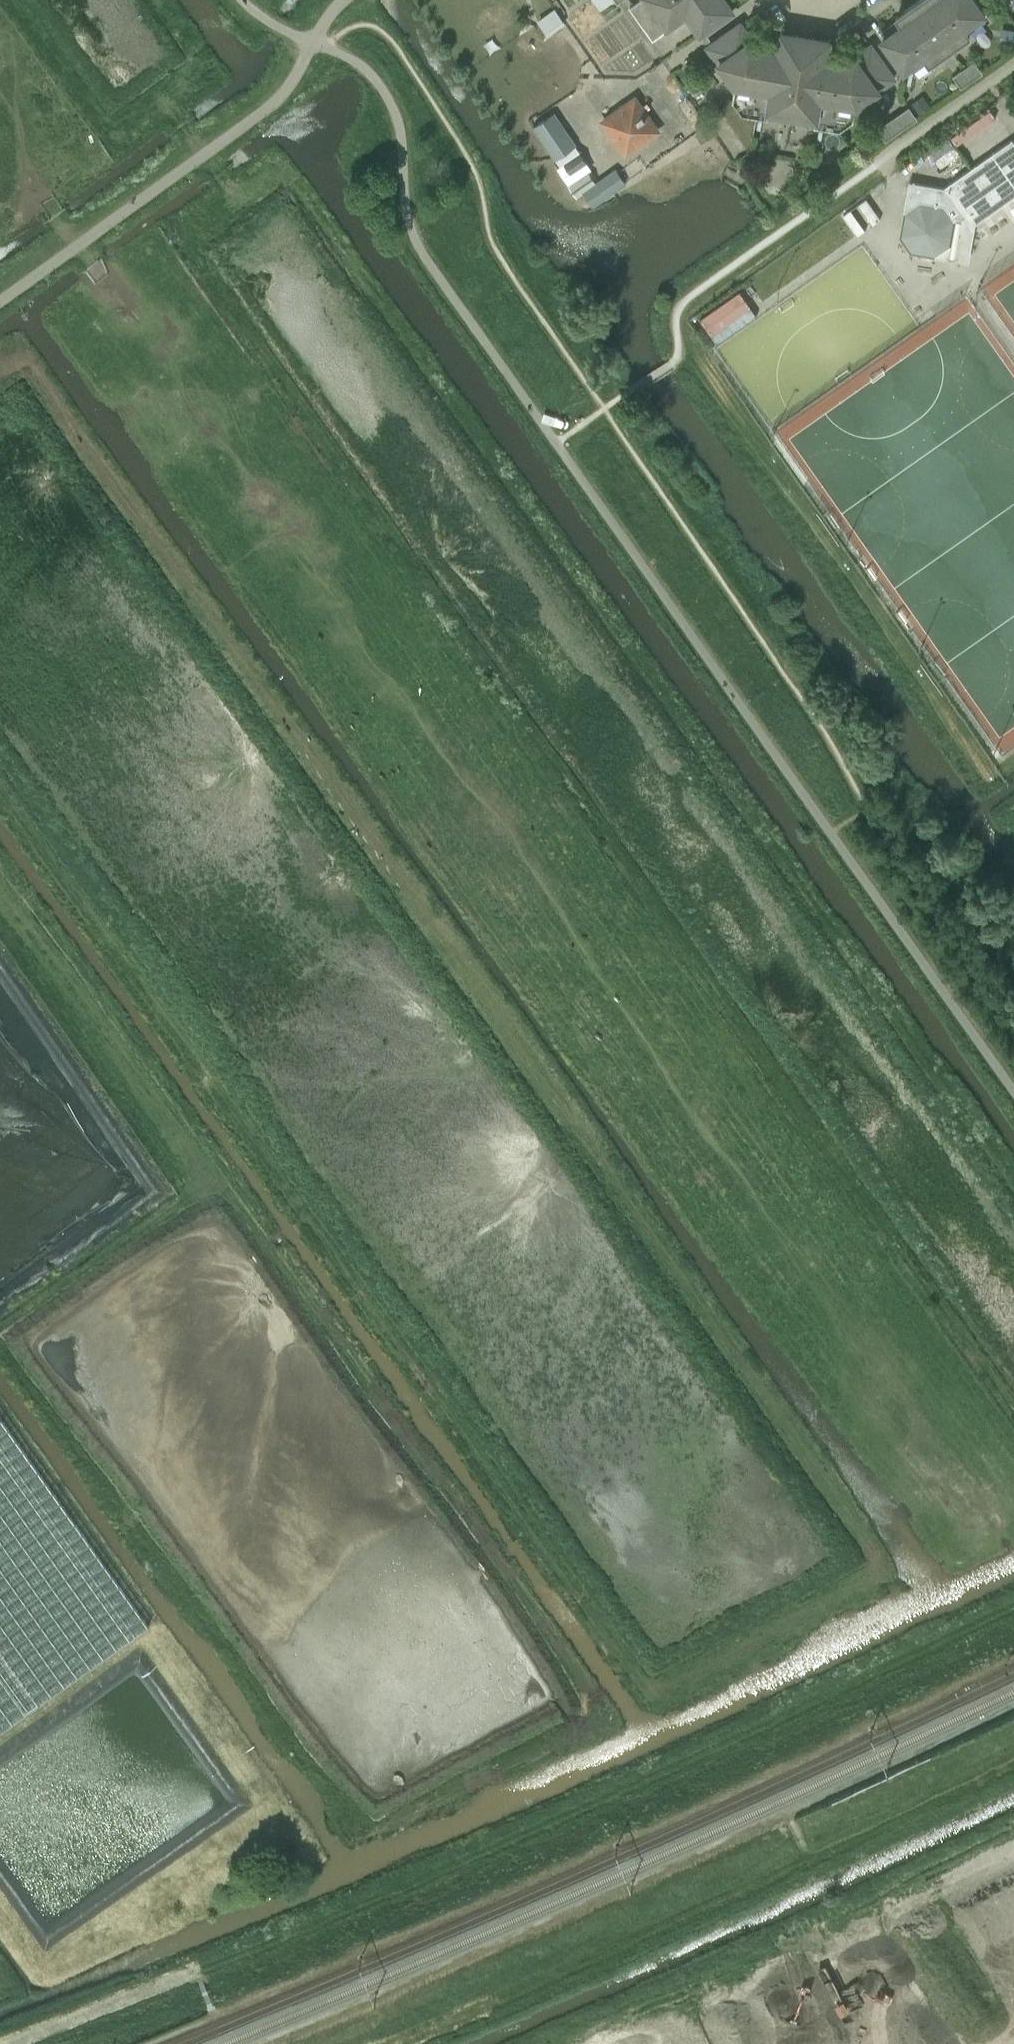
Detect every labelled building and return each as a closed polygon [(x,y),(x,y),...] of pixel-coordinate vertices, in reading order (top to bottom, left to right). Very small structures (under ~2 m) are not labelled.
[(630,6),(653,38),(666,29),(686,15),(700,34),(732,11),(724,0),(638,0),(630,6)] [(975,0),(917,0),(916,1),(949,48),(970,33),(967,30),(984,19),(980,14),(983,11),(975,0)] [(927,59),(929,62),(949,48),(916,1),(904,9),(907,14),(900,19),(899,18),(882,30),(885,35),(882,37),(904,68),(907,66),(911,70),(927,59)] [(777,50),(758,47),(741,23),(708,46),(735,83),(771,89),(767,109),(816,117),(820,98),(856,104),(894,77),(870,44),(846,61),(826,58),(830,38),(781,30),(777,50)] [(954,75),(961,84),(981,71),(974,61),(954,75)] [(924,96),(913,103),(918,111),(929,103),(924,96)] [(640,143),(639,141),(656,129),(634,98),(603,120),(626,151),(631,147),(632,149),(640,143)] [(886,137),(915,116),(909,107),(879,127),(886,137)] [(533,125),(553,155),(561,166),(565,163),(581,152),(566,130),(554,112),(533,125)] [(975,224),(1013,197),(1013,142),(1011,138),(947,183),(947,188),(910,181),(900,235),(904,236),(911,247),(911,251),(936,255),(936,251),(946,244),(950,245),(954,220),(964,213),(971,223),(975,224)] [(581,152),(565,163),(571,172),(587,162),(581,152)] [(625,182),(615,168),(583,190),(593,205),(625,182)] [(148,1625),(0,1417),(0,1730),(148,1625)]
